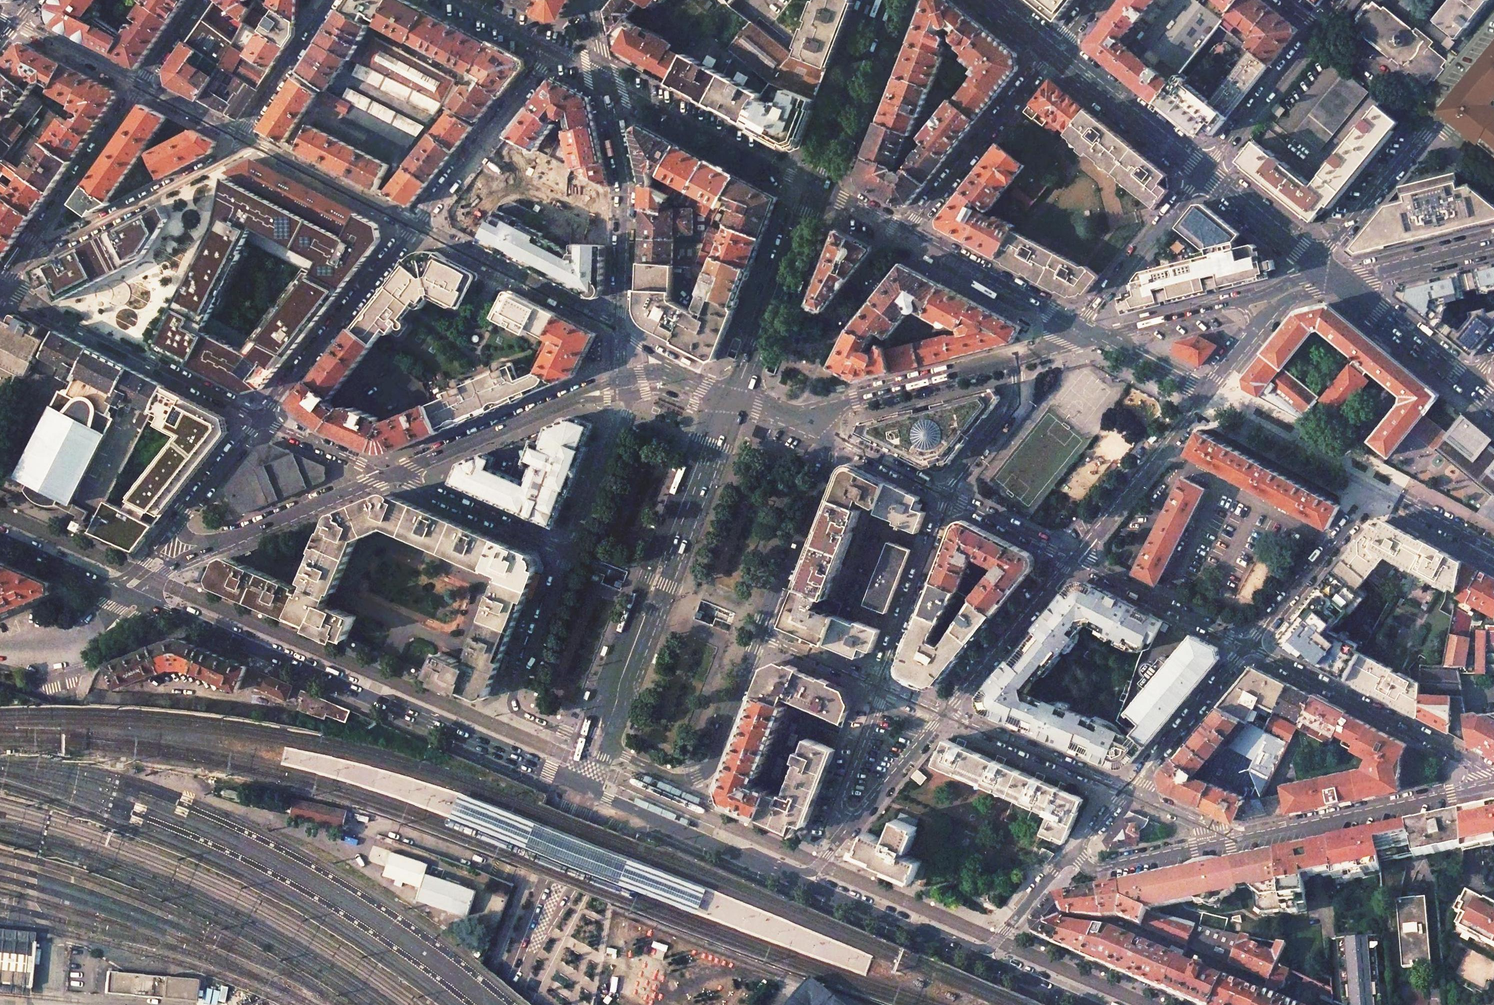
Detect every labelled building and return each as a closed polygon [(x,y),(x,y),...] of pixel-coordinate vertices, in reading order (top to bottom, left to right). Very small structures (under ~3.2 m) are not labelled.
[(47,12),(49,24),(113,56),(124,35),(99,19),(102,15),(91,6),(96,0),(56,0),(47,12)] [(143,1),(145,2),(171,21),(186,0),(143,0),(143,1)] [(203,20),(235,41),(246,21),(247,19),(217,0),(203,20)] [(247,19),(252,9),(244,2),(246,0),(217,0),(247,19)] [(260,0),(257,0),(255,3),(252,9),(247,19),(246,21),(287,47),(295,35),(296,22),(269,5),(260,0)] [(269,5),(296,22),(297,0),(271,0),(269,5)] [(341,10),(364,22),(368,14),(371,16),(372,19),(379,22),(391,0),(348,0),(341,10)] [(377,25),(411,43),(427,11),(405,0),(391,0),(379,22),(377,25)] [(548,19),(562,16),(571,0),(511,0),(548,19)] [(613,35),(627,19),(640,3),(636,0),(616,0),(607,11),(613,35)] [(714,3),(710,0),(705,7),(709,10),(714,3)] [(797,57),(828,69),(831,62),(855,0),(819,0),(818,2),(815,1),(797,48),(800,49),(799,51),(797,57)] [(950,0),(927,0),(917,26),(943,35),(946,28),(949,28),(957,35),(970,17),(950,0)] [(1056,22),(1072,3),(1074,0),(1030,0),(1056,22)] [(1111,17),(1091,42),(1092,50),(1108,63),(1133,83),(1142,90),(1157,102),(1172,84),(1132,52),(1124,46),(1133,35),(1134,36),(1163,0),(1124,0),(1123,1),(1111,17)] [(1177,77),(1220,24),(1222,20),(1197,0),(1175,0),(1132,52),(1172,84),(1177,77)] [(1229,12),(1239,0),(1214,0),(1229,12)] [(1250,34),(1252,34),(1254,31),(1272,9),(1267,5),(1261,0),(1239,0),(1229,12),(1222,20),(1220,24),(1229,32),(1235,26),(1232,24),(1234,21),(1250,34)] [(1489,0),(1454,0),(1446,11),(1436,22),(1453,35),(1457,39),(1461,34),(1489,0)] [(171,21),(145,2),(134,18),(140,24),(136,29),(130,24),(124,35),(113,56),(138,68),(171,21)] [(1371,7),(1366,3),(1354,17),(1359,21),(1356,25),(1364,33),(1363,35),(1392,58),(1390,61),(1407,74),(1410,71),(1414,75),(1427,85),(1432,79),(1435,81),(1444,69),(1442,67),(1447,61),(1430,47),(1434,42),(1417,28),(1414,31),(1384,8),(1383,10),(1374,3),(1371,7)] [(1286,45),(1298,30),(1272,9),(1254,31),(1257,34),(1247,47),(1251,50),(1269,66),(1286,45)] [(360,48),(370,25),(364,22),(341,10),(319,43),(348,58),(353,60),(360,48)] [(456,27),(427,11),(411,43),(429,52),(428,54),(430,55),(431,54),(439,58),(456,27)] [(986,29),(970,17),(957,35),(956,37),(954,38),(955,41),(960,45),(958,47),(958,49),(966,55),(970,50),(986,29)] [(613,35),(617,56),(649,34),(646,32),(647,30),(641,27),(640,28),(627,19),(613,35)] [(203,20),(187,42),(221,66),(233,45),(235,41),(203,20)] [(233,45),(271,70),(287,47),(246,21),(235,41),(233,45)] [(754,24),(751,22),(743,32),(730,49),(735,53),(771,84),(789,91),(816,101),(828,69),(797,57),(793,55),(754,24)] [(910,44),(943,57),(945,57),(947,58),(957,62),(959,63),(963,58),(955,52),(955,41),(954,38),(954,37),(947,39),(945,36),(943,35),(917,26),(910,44)] [(456,27),(439,58),(472,76),(474,72),(489,44),(456,27)] [(976,75),(961,93),(956,89),(955,91),(946,83),(942,90),(952,99),(977,120),(1019,68),(1017,54),(986,29),(970,50),(966,55),(963,58),(975,67),(971,72),(976,75)] [(649,34),(617,56),(670,84),(684,57),(672,50),(675,45),(663,38),(662,40),(649,34)] [(376,37),(370,52),(360,48),(353,60),(359,63),(364,65),(445,105),(455,84),(457,80),(434,67),(406,52),(376,37)] [(1449,50),(1455,43),(1450,39),(1448,37),(1442,44),(1449,50)] [(187,42),(167,70),(169,85),(199,100),(221,66),(187,42)] [(348,58),(319,43),(299,72),(322,88),(326,91),(348,58)] [(1,68),(31,92),(38,82),(40,82),(42,81),(44,84),(51,88),(63,64),(25,44),(23,44),(21,44),(1,68)] [(522,62),(489,44),(474,72),(481,76),(485,74),(488,77),(483,83),(499,95),(523,65),(522,62)] [(943,57),(910,44),(897,76),(931,89),(933,89),(945,57),(943,57)] [(221,66),(258,90),(271,70),(233,45),(221,66)] [(1269,66),(1251,50),(1243,60),(1209,102),(1177,77),(1172,84),(1157,102),(1191,130),(1199,136),(1205,128),(1214,135),(1245,96),(1269,66)] [(735,53),(732,58),(768,88),(771,84),(735,53)] [(684,57),(670,84),(671,85),(672,84),(699,99),(698,99),(707,104),(724,74),(713,68),(716,61),(708,56),(703,65),(700,64),(701,62),(686,54),(685,54),(684,57)] [(947,58),(945,64),(954,67),(957,62),(947,58)] [(359,63),(352,75),(436,116),(445,105),(364,65),(359,63)] [(51,88),(49,92),(73,106),(88,77),(63,64),(51,88)] [(221,66),(199,100),(238,119),(258,90),(221,66)] [(0,70),(0,108),(12,116),(31,92),(1,68),(0,70)] [(1320,150),(1368,92),(1356,82),(1344,72),(1296,131),(1320,150)] [(724,74),(707,104),(717,108),(736,118),(736,119),(745,124),(754,106),(762,95),(746,86),(745,88),(743,87),(748,78),(739,73),(735,80),(724,74)] [(1458,117),(1484,138),(1493,146),(1493,74),(1458,117)] [(912,135),(919,116),(921,117),(931,89),(897,76),(879,122),(909,134),(912,135)] [(69,114),(66,121),(89,137),(118,97),(116,91),(88,77),(73,106),(72,108),(83,113),(83,115),(84,116),(84,117),(82,121),(69,114)] [(590,98),(553,79),(532,106),(553,122),(557,116),(564,120),(565,123),(568,123),(570,131),(596,125),(590,98)] [(483,83),(480,81),(474,89),(468,85),(466,85),(465,89),(455,84),(445,105),(479,122),(499,95),(483,83)] [(1049,118),(1068,95),(1050,81),(1025,111),(1043,126),(1049,118)] [(348,88),(341,99),(416,139),(418,139),(426,129),(348,88)] [(416,139),(341,99),(330,94),(326,91),(322,101),(346,113),(343,118),(407,152),(411,145),(413,146),(416,139)] [(761,99),(764,96),(762,95),(754,106),(745,124),(786,146),(800,141),(816,101),(789,91),(784,103),(781,102),(778,109),(761,99)] [(1079,104),(1068,95),(1049,118),(1060,127),(1067,132),(1086,109),(1079,104)] [(945,159),(977,120),(952,99),(944,109),(920,138),(927,144),(945,159)] [(85,185),(108,201),(167,117),(143,104),(85,185)] [(1275,107),(1272,110),(1279,116),(1285,110),(1277,104),(1275,107)] [(1329,207),(1399,122),(1378,105),(1310,187),(1255,141),(1243,154),(1238,161),(1294,207),(1313,221),(1327,205),(1329,207)] [(532,106),(507,136),(537,151),(542,144),(551,151),(556,143),(547,137),(556,124),(553,122),(532,106)] [(6,131),(0,138),(1,139),(0,141),(0,157),(2,158),(24,129),(26,127),(12,116),(0,108),(0,126),(6,131)] [(1153,206),(1155,208),(1170,190),(1161,183),(1168,175),(1161,169),(1129,144),(1086,109),(1067,132),(1065,134),(1120,178),(1129,185),(1128,186),(1153,206)] [(453,111),(434,135),(456,151),(474,128),(453,111)] [(63,118),(45,143),(72,162),(89,137),(66,121),(63,118)] [(1043,126),(1054,135),(1060,127),(1049,118),(1043,126)] [(879,122),(866,156),(893,167),(896,168),(909,134),(879,122)] [(633,131),(644,184),(649,185),(651,186),(659,175),(657,174),(659,171),(656,169),(655,161),(659,160),(659,162),(665,165),(678,144),(659,133),(639,123),(633,131)] [(309,125),(297,149),(326,164),(338,140),(309,125)] [(566,132),(569,146),(556,149),(557,157),(571,154),(574,169),(604,162),(596,125),(570,131),(566,132)] [(2,158),(8,162),(30,133),(24,129),(2,158)] [(192,132),(151,153),(149,155),(161,178),(212,152),(217,142),(193,130),(192,132)] [(434,135),(409,167),(430,184),(456,151),(434,135)] [(926,183),(945,159),(927,144),(920,138),(915,146),(920,150),(918,152),(913,158),(914,159),(907,168),(926,183)] [(364,153),(338,140),(326,164),(352,178),(364,153)] [(72,162),(45,143),(24,173),(50,192),(72,162)] [(1026,165),(1000,143),(977,171),(1005,193),(1005,192),(1026,165)] [(693,152),(678,144),(665,165),(664,166),(671,170),(659,190),(670,196),(684,204),(708,160),(693,152)] [(391,167),(364,153),(352,178),(379,192),(391,167)] [(864,187),(897,205),(898,205),(904,206),(906,206),(907,205),(911,202),(926,183),(907,168),(903,173),(899,171),(895,172),(893,167),(866,156),(859,175),(859,180),(859,183),(864,187)] [(0,162),(0,195),(4,197),(33,217),(50,192),(24,173),(8,162),(2,158),(0,162)] [(358,213),(252,160),(227,173),(345,234),(358,213)] [(708,160),(684,204),(694,209),(713,220),(720,208),(737,176),(723,168),(708,160)] [(608,187),(604,162),(574,169),(608,187)] [(409,167),(387,195),(412,208),(430,184),(409,167)] [(962,190),(978,202),(986,209),(988,211),(990,211),(1005,193),(977,171),(962,190)] [(1350,258),(1493,222),(1493,201),(1471,182),(1461,185),(1458,172),(1401,187),(1404,199),(1387,203),(1377,215),(1345,254),(1350,258)] [(214,217),(212,225),(251,244),(254,237),(258,226),(321,257),(313,267),(308,273),(343,290),(348,284),(383,240),(382,232),(358,213),(345,234),(226,173),(222,175),(214,217)] [(763,238),(778,198),(756,186),(737,176),(720,208),(727,210),(731,207),(734,208),(727,225),(763,238)] [(1048,184),(1039,177),(1025,194),(1017,188),(1010,196),(1027,210),(1027,211),(1048,184)] [(471,181),(447,211),(452,227),(483,188),(471,181)] [(644,184),(642,209),(663,211),(663,203),(666,203),(666,201),(667,201),(670,196),(659,190),(651,186),(649,185),(644,184)] [(111,204),(108,201),(85,185),(74,200),(92,213),(94,210),(96,211),(111,204)] [(978,202),(962,190),(938,220),(939,227),(969,243),(985,213),(974,208),(978,202)] [(0,204),(0,230),(16,241),(33,217),(4,197),(0,204)] [(1123,305),(1127,313),(1135,311),(1272,277),(1270,270),(1274,269),(1272,260),(1267,261),(1266,255),(1262,256),(1261,250),(1258,251),(1257,247),(1253,244),(1236,248),(1235,241),(1241,234),(1204,204),(1196,205),(1177,227),(1204,249),(1207,249),(1207,252),(1195,255),(1195,258),(1142,272),(1135,280),(1137,283),(1132,284),(1133,290),(1125,292),(1126,296),(1121,298),(1123,305)] [(170,219),(163,205),(33,271),(43,291),(61,301),(144,259),(170,219)] [(713,220),(694,209),(674,209),(674,213),(663,211),(642,209),(640,264),(675,266),(687,267),(694,267),(694,263),(697,263),(701,251),(711,227),(713,220)] [(509,216),(496,210),(480,241),(541,273),(555,245),(541,237),(542,235),(521,224),(522,222),(509,215),(509,216)] [(1013,230),(1016,225),(1015,225),(997,215),(995,219),(990,216),(985,213),(969,243),(998,258),(1013,230)] [(152,344),(151,346),(191,366),(209,329),(211,325),(215,317),(251,244),(212,225),(171,305),(169,309),(152,344)] [(724,232),(711,227),(701,251),(708,253),(714,239),(721,242),(715,256),(751,270),(763,238),(727,225),(724,232)] [(16,241),(0,230),(0,264),(16,241)] [(1057,253),(1013,230),(998,258),(1001,260),(1042,282),(1057,253)] [(823,311),(872,250),(872,247),(840,231),(837,231),(808,305),(813,308),(819,311),(823,311)] [(559,247),(555,245),(541,273),(595,300),(604,295),(606,245),(575,243),(574,252),(572,255),(567,249),(560,251),(559,247)] [(708,253),(701,251),(697,263),(694,263),(694,267),(693,278),(693,288),(696,289),(701,278),(706,280),(702,292),(703,295),(738,307),(751,270),(715,256),(711,269),(705,267),(710,254),(708,253)] [(1042,282),(1071,297),(1078,288),(1086,294),(1100,276),(1087,266),(1082,266),(1057,253),(1042,282)] [(408,261),(388,285),(389,285),(413,305),(417,299),(421,302),(427,294),(433,294),(458,307),(462,300),(473,279),(476,281),(477,279),(477,278),(477,276),(477,274),(476,273),(474,275),(448,262),(449,259),(437,254),(436,257),(433,256),(431,255),(429,254),(425,254),(421,255),(418,256),(416,257),(413,259),(411,262),(408,261)] [(675,340),(690,309),(674,302),(673,299),(674,266),(640,264),(638,306),(641,317),(643,321),(652,329),(675,340)] [(903,264),(874,300),(901,322),(910,311),(913,312),(915,312),(917,312),(925,317),(925,316),(942,285),(903,264)] [(1401,286),(1399,297),(1433,326),(1472,357),(1493,331),(1493,264),(1401,286)] [(255,340),(289,358),(296,348),(343,290),(308,273),(255,340)] [(374,303),(354,328),(374,344),(387,328),(396,335),(397,336),(398,336),(399,336),(400,335),(407,326),(407,325),(407,323),(406,322),(402,319),(413,305),(389,285),(389,286),(390,288),(380,300),(379,300),(378,300),(376,301),(374,303)] [(925,316),(943,326),(945,327),(947,326),(950,327),(951,326),(957,329),(960,329),(975,303),(942,285),(925,316)] [(695,308),(691,307),(690,309),(675,340),(716,361),(738,307),(703,295),(702,292),(696,289),(693,288),(692,293),(703,297),(699,307),(700,311),(706,314),(704,319),(699,316),(700,315),(693,311),(695,308)] [(512,291),(508,289),(507,293),(505,295),(509,297),(497,319),(528,335),(530,330),(547,338),(559,315),(548,310),(546,309),(544,309),(542,310),(511,294),(512,291)] [(874,300),(850,329),(873,341),(874,341),(879,332),(886,338),(889,338),(901,322),(874,300)] [(950,336),(956,356),(1013,342),(1021,327),(975,303),(960,329),(961,334),(950,336)] [(1379,448),(1389,456),(1410,431),(1424,414),(1432,404),(1440,395),(1329,304),(1324,305),(1323,304),(1301,310),(1301,311),(1296,312),(1241,379),(1243,389),(1301,420),(1319,398),(1317,397),(1322,391),(1298,371),(1296,373),(1285,364),(1313,330),(1319,329),(1355,358),(1321,400),(1340,415),(1375,374),(1402,396),(1401,403),(1370,440),(1379,448)] [(8,395),(25,360),(42,324),(34,320),(33,322),(14,314),(10,321),(0,341),(0,391),(8,395)] [(597,334),(559,315),(547,338),(554,341),(538,371),(557,383),(575,375),(597,334)] [(10,321),(1,317),(0,320),(0,341),(10,321)] [(166,386),(42,324),(25,360),(38,366),(44,356),(68,368),(64,375),(75,381),(78,373),(120,394),(114,404),(123,409),(126,403),(128,404),(130,401),(128,400),(128,398),(153,411),(166,386)] [(354,328),(293,404),(300,409),(299,411),(317,426),(319,424),(322,427),(326,430),(375,450),(378,451),(381,452),(384,452),(387,452),(391,452),(395,450),(442,431),(431,405),(417,410),(385,424),(377,421),(378,418),(353,407),(351,410),(343,407),(340,412),(336,409),(328,402),(365,356),(374,344),(354,328)] [(248,349),(209,329),(191,366),(245,393),(264,388),(285,362),(289,358),(255,340),(251,345),(248,349)] [(873,341),(850,329),(830,367),(857,381),(893,372),(887,350),(887,348),(880,344),(873,358),(867,354),(873,341)] [(1216,332),(1176,342),(1175,352),(1200,366),(1221,340),(1216,332)] [(915,343),(921,365),(956,356),(950,336),(950,334),(915,343)] [(887,350),(893,372),(921,365),(915,343),(887,350)] [(365,356),(409,391),(417,410),(431,405),(421,381),(374,344),(365,356)] [(450,397),(431,405),(442,431),(447,429),(451,428),(449,424),(503,402),(505,405),(530,395),(529,392),(532,390),(537,390),(540,390),(557,383),(538,371),(532,368),(526,364),(517,368),(515,364),(515,362),(514,362),(512,361),(511,361),(506,364),(505,363),(505,362),(504,362),(502,361),(501,361),(496,364),(495,365),(494,366),(495,368),(497,373),(468,385),(466,380),(466,379),(464,378),(463,378),(462,378),(457,380),(456,381),(455,383),(456,384),(450,387),(448,388),(447,389),(448,391),(450,397)] [(67,394),(60,391),(33,444),(17,476),(28,482),(24,489),(77,516),(73,523),(87,529),(88,529),(91,530),(94,524),(85,519),(89,512),(72,503),(115,421),(107,418),(114,404),(120,394),(78,373),(75,381),(67,394)] [(229,432),(227,417),(166,386),(153,411),(150,416),(142,432),(94,524),(91,530),(90,532),(134,551),(229,432)] [(947,399),(948,402),(903,412),(903,411),(863,421),(858,433),(866,437),(927,468),(950,462),(1002,398),(995,388),(947,399)] [(150,416),(145,413),(136,429),(142,432),(150,416)] [(1447,432),(1424,414),(1410,431),(1435,451),(1437,448),(1493,493),(1493,447),(1488,442),(1492,437),(1471,420),(1467,417),(1463,413),(1447,432)] [(1346,420),(1365,436),(1370,430),(1351,414),(1346,420)] [(496,458),(485,453),(458,464),(450,482),(553,527),(566,494),(569,495),(587,447),(584,446),(593,424),(573,416),(569,418),(546,427),(540,444),(532,441),(523,462),(516,459),(510,475),(492,467),(496,458)] [(1340,506),(1200,431),(1188,453),(1328,528),(1340,506)] [(259,446),(225,489),(242,514),(325,480),(325,473),(325,467),(272,443),(259,446)] [(1414,446),(1408,460),(1423,467),(1429,452),(1414,446)] [(843,471),(832,498),(857,507),(861,496),(866,498),(866,500),(879,506),(889,481),(857,466),(843,471)] [(1451,470),(1442,487),(1457,494),(1466,478),(1451,470)] [(1205,489),(1182,478),(1176,490),(1135,571),(1135,573),(1157,584),(1170,558),(1181,537),(1194,511),(1205,489)] [(920,497),(889,481),(879,506),(877,512),(897,520),(896,523),(902,525),(918,532),(926,512),(916,508),(920,497)] [(1493,493),(1477,513),(1493,521),(1493,493)] [(320,543),(319,545),(350,558),(358,539),(387,527),(405,535),(417,506),(391,494),(385,494),(336,515),(334,517),(325,537),(322,536),(321,539),(324,540),(322,544),(320,543)] [(832,498),(798,587),(827,598),(840,564),(852,535),(862,510),(861,509),(857,507),(832,498)] [(497,540),(417,506),(405,535),(486,569),(487,566),(497,540)] [(957,591),(971,554),(978,558),(990,533),(967,521),(953,527),(932,581),(956,591),(957,591)] [(1457,591),(1463,562),(1451,555),(1398,527),(1386,521),(1382,529),(1371,523),(1342,558),(1366,578),(1373,572),(1383,580),(1398,562),(1434,581),(1435,579),(1441,582),(1446,585),(1457,591)] [(993,616),(1033,568),(1030,553),(990,533),(978,558),(997,567),(971,599),(973,600),(993,616)] [(856,536),(852,535),(840,564),(845,566),(856,536)] [(533,556),(497,540),(487,566),(505,574),(503,579),(529,589),(538,567),(533,556)] [(910,549),(895,543),(871,606),(886,612),(895,587),(897,587),(900,578),(899,578),(910,549)] [(350,558),(319,545),(318,546),(321,547),(307,580),(312,582),(309,588),(329,597),(332,591),(335,592),(350,558)] [(1366,578),(1342,558),(1299,609),(1277,635),(1283,639),(1279,645),(1314,663),(1346,680),(1362,652),(1326,630),(1366,578)] [(234,560),(231,559),(219,564),(214,575),(219,587),(292,619),(302,592),(297,589),(298,587),(234,560)] [(1493,615),(1493,578),(1488,575),(1463,562),(1457,591),(1456,595),(1493,615)] [(7,564),(0,579),(0,614),(51,593),(51,583),(7,564)] [(499,584),(485,619),(514,630),(529,589),(503,579),(501,585),(499,584)] [(624,581),(617,579),(615,585),(621,588),(622,585),(624,581)] [(932,581),(919,613),(940,621),(956,591),(932,581)] [(1073,586),(1071,584),(1034,629),(1036,631),(1012,661),(1009,658),(979,695),(982,697),(980,700),(981,704),(982,706),(984,708),(982,710),(1116,767),(1117,765),(1119,766),(1121,766),(1123,765),(1126,764),(1129,761),(1130,764),(1146,745),(1132,733),(1130,735),(1122,732),(1120,737),(1110,733),(1112,729),(1107,727),(1107,726),(1055,703),(1053,708),(1034,700),(1033,702),(1026,699),(1024,688),(1018,689),(1017,686),(1024,685),(1028,681),(1029,683),(1039,671),(1041,673),(1058,653),(1060,655),(1084,625),(1083,616),(1088,615),(1089,620),(1104,628),(1105,631),(1131,644),(1132,642),(1143,647),(1147,638),(1153,641),(1164,620),(1132,604),(1086,581),(1085,583),(1082,582),(1078,583),(1075,584),(1073,586)] [(826,643),(837,616),(816,606),(819,604),(822,597),(827,599),(827,598),(798,587),(783,625),(826,643)] [(307,594),(302,592),(292,619),(313,627),(313,628),(345,642),(347,638),(357,616),(338,608),(337,610),(326,605),(329,597),(309,588),(307,594)] [(971,643),(993,616),(973,600),(953,629),(971,643)] [(1454,606),(1453,615),(1443,665),(1458,666),(1459,672),(1493,673),(1493,618),(1485,613),(1482,620),(1454,606)] [(703,613),(697,610),(696,613),(695,616),(701,619),(703,613)] [(925,686),(937,683),(971,643),(953,629),(946,640),(943,644),(941,643),(931,638),(933,633),(940,621),(919,613),(899,665),(904,677),(925,686)] [(857,623),(837,616),(826,643),(858,657),(862,647),(872,651),(880,630),(879,629),(864,623),(858,621),(857,623)] [(485,619),(472,654),(474,655),(472,660),(498,670),(514,630),(485,619)] [(1147,743),(1219,658),(1217,648),(1188,633),(1184,640),(1187,643),(1171,662),(1163,656),(1157,663),(1154,662),(1151,661),(1149,661),(1147,663),(1145,666),(1145,669),(1146,671),(1148,674),(1142,681),(1143,682),(1123,707),(1133,716),(1131,719),(1136,723),(1132,728),(1135,730),(1133,732),(1147,743)] [(108,664),(117,688),(161,670),(162,671),(173,667),(173,668),(182,668),(182,667),(193,672),(194,671),(238,690),(248,666),(190,641),(180,639),(174,639),(167,641),(108,664)] [(459,660),(440,652),(431,674),(429,678),(443,684),(461,691),(461,690),(478,698),(490,693),(498,670),(472,660),(470,666),(458,661),(459,660)] [(1393,668),(1362,652),(1346,680),(1358,686),(1384,699),(1408,712),(1418,717),(1420,682),(1399,671),(1398,673),(1392,670),(1393,668)] [(763,676),(756,694),(782,704),(786,695),(829,713),(826,721),(842,727),(851,703),(845,689),(812,675),(780,661),(766,667),(763,676)] [(1467,716),(1459,672),(1458,666),(1443,665),(1421,664),(1420,682),(1418,717),(1445,730),(1471,744),(1469,734),(1467,716)] [(1259,714),(1269,719),(1272,714),(1275,707),(1287,683),(1255,667),(1252,665),(1249,668),(1218,706),(1241,718),(1264,729),(1266,725),(1256,720),(1259,714)] [(293,686),(264,673),(258,687),(287,699),(293,686)] [(1292,716),(1300,720),(1302,716),(1312,696),(1299,689),(1287,683),(1275,707),(1272,714),(1269,719),(1266,725),(1264,729),(1289,742),(1296,727),(1297,726),(1281,718),(1284,712),(1288,714),(1287,716),(1291,718),(1292,716)] [(350,710),(302,690),(296,702),(300,703),(297,710),(299,710),(324,719),(326,716),(345,722),(350,710)] [(782,704),(756,694),(746,719),(736,745),(728,767),(719,789),(724,803),(743,811),(759,818),(769,791),(759,786),(758,787),(754,785),(758,774),(760,775),(787,705),(782,704)] [(1302,716),(1335,733),(1345,712),(1327,703),(1321,700),(1312,696),(1302,716)] [(1241,718),(1218,706),(1188,741),(1207,757),(1241,718)] [(1261,797),(1270,815),(1401,788),(1398,775),(1397,775),(1397,773),(1395,765),(1399,758),(1400,756),(1401,756),(1407,744),(1397,739),(1386,733),(1345,712),(1335,733),(1333,737),(1329,744),(1323,740),(1323,744),(1313,747),(1308,744),(1301,747),(1297,748),(1291,760),(1295,782),(1281,784),(1282,794),(1261,797)] [(1493,712),(1467,716),(1469,734),(1471,744),(1490,753),(1493,755),(1493,712)] [(1235,818),(1244,821),(1270,815),(1261,797),(1289,742),(1264,729),(1241,718),(1207,757),(1194,773),(1196,779),(1211,785),(1202,804),(1222,813),(1235,818)] [(1333,737),(1300,720),(1297,726),(1296,727),(1307,733),(1323,740),(1329,744),(1333,737)] [(797,724),(792,722),(789,732),(792,733),(787,744),(794,746),(798,735),(794,733),(797,724)] [(840,734),(813,724),(802,752),(799,751),(795,760),(798,761),(785,797),(769,791),(759,818),(777,826),(791,832),(805,826),(834,748),(840,734)] [(1323,740),(1307,733),(1299,734),(1301,747),(1308,744),(1313,747),(1323,744),(1323,740)] [(956,743),(946,739),(935,764),(1046,812),(1046,813),(1051,815),(1043,832),(1055,838),(1057,834),(1067,839),(1083,814),(1080,812),(1086,800),(1071,793),(1073,789),(1069,787),(1065,785),(1063,789),(1043,781),(1045,777),(1041,775),(1037,773),(1037,774),(1035,777),(1004,764),(1005,760),(1006,759),(1002,758),(997,756),(996,760),(964,747),(966,743),(966,742),(962,741),(958,739),(956,743)] [(1188,741),(1161,773),(1164,788),(1188,798),(1202,804),(1211,785),(1196,779),(1194,773),(1207,757),(1188,741)] [(658,750),(642,743),(637,756),(652,763),(658,750)] [(779,757),(772,776),(776,778),(784,759),(779,757)] [(278,801),(257,796),(256,801),(277,807),(278,801)] [(346,810),(295,799),(292,813),(343,825),(346,810)] [(1471,812),(1461,814),(1462,838),(1463,849),(1463,853),(1473,851),(1482,849),(1493,847),(1493,807),(1471,812)] [(1129,811),(1105,839),(1110,848),(1139,842),(1137,834),(1139,833),(1139,831),(1141,828),(1144,825),(1146,823),(1148,819),(1129,811)] [(1414,857),(1463,849),(1462,838),(1461,814),(1407,825),(1414,856),(1414,857)] [(918,828),(896,819),(887,840),(867,832),(858,853),(875,860),(874,863),(875,863),(886,868),(889,869),(914,879),(922,861),(907,854),(918,828)] [(1333,879),(1380,869),(1379,861),(1393,859),(1414,856),(1407,825),(1330,841),(1332,871),(1333,879)] [(560,840),(551,837),(546,849),(555,852),(556,850),(559,843),(560,840)] [(1330,841),(1289,850),(1275,852),(1281,907),(1281,909),(1282,913),(1304,910),(1306,908),(1302,875),(1307,874),(1309,876),(1332,871),(1330,841)] [(583,862),(592,865),(596,853),(587,850),(586,852),(584,859),(583,862)] [(429,863),(392,851),(384,875),(421,887),(426,873),(429,863)] [(1275,852),(1120,885),(1124,903),(1148,913),(1150,913),(1151,908),(1189,901),(1193,904),(1197,903),(1201,905),(1218,902),(1220,898),(1225,897),(1228,893),(1245,890),(1253,895),(1257,913),(1263,917),(1275,915),(1277,911),(1277,910),(1281,909),(1281,907),(1275,852)] [(1393,859),(1379,861),(1380,869),(1380,872),(1394,870),(1393,859)] [(476,890),(426,873),(421,887),(417,898),(468,915),(476,890)] [(1124,903),(1120,885),(1056,898),(1033,926),(1035,935),(1166,992),(1181,960),(1187,946),(1196,925),(1150,913),(1148,913),(1124,903)] [(1406,899),(1397,900),(1403,968),(1432,965),(1426,897),(1406,899)] [(1467,897),(1464,904),(1460,902),(1454,914),(1461,917),(1456,927),(1460,930),(1471,935),(1470,937),(1478,942),(1480,939),(1493,947),(1493,911),(1484,906),(1479,903),(1467,897)] [(1484,906),(1493,911),(1493,907),(1486,903),(1484,906)] [(1227,919),(1203,913),(1199,926),(1224,932),(1227,919)] [(464,926),(450,922),(447,930),(461,935),(464,926)] [(1187,946),(1221,961),(1230,965),(1242,937),(1224,932),(1199,926),(1196,925),(1187,946)] [(1386,935),(1370,936),(1329,940),(1330,950),(1330,957),(1333,990),(1334,1002),(1341,1004),(1392,1004),(1386,935)] [(24,991),(25,986),(29,943),(29,939),(0,936),(0,989),(24,991)] [(1276,966),(1286,944),(1242,937),(1230,965),(1224,978),(1213,1004),(1259,1004),(1276,966)] [(60,946),(29,943),(25,986),(56,989),(60,946)] [(1166,992),(1197,1004),(1213,1004),(1224,978),(1200,968),(1202,963),(1199,962),(1197,966),(1181,960),(1166,992)] [(1289,971),(1276,966),(1259,1004),(1293,1004),(1270,995),(1272,990),(1275,991),(1283,987),(1289,971)] [(106,972),(105,985),(87,984),(87,993),(194,1000),(195,978),(106,972)] [(811,978),(810,979),(789,1004),(844,1004),(811,978)] [(1301,986),(1313,991),(1316,983),(1304,978),(1301,986)] [(1320,998),(1334,1004),(1334,1002),(1333,990),(1316,983),(1313,991),(1322,995),(1320,998)]
